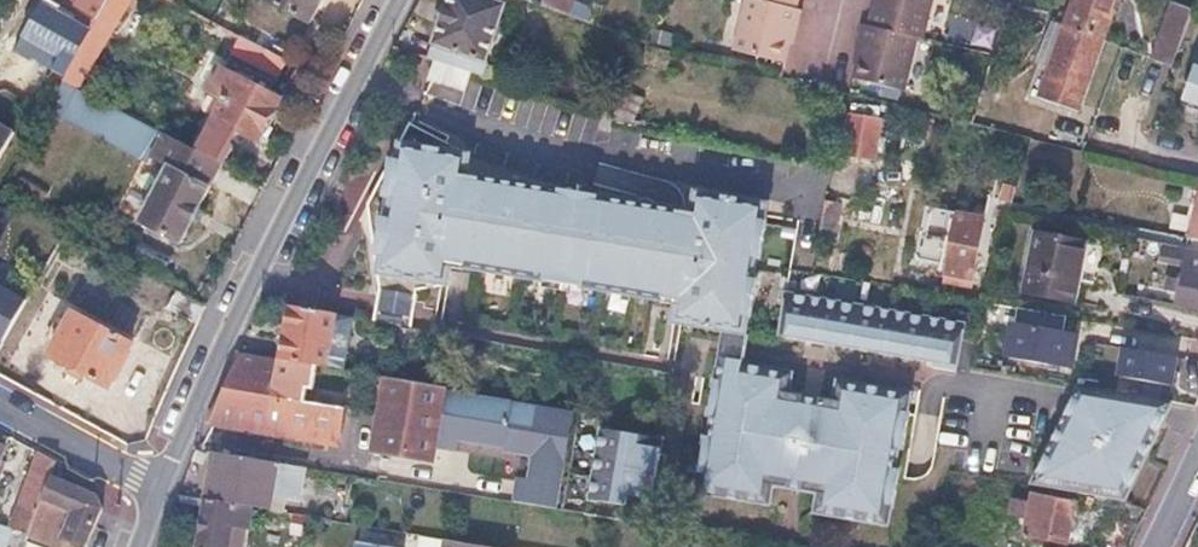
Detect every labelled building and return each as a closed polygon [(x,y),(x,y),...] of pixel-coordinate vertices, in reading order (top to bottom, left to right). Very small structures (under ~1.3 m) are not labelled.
[(47,8),(88,30),(96,16),(75,5),(77,3),(72,0),(51,0),(47,8)] [(77,3),(75,5),(96,16),(100,9),(105,0),(78,0),(77,3)] [(100,9),(114,17),(123,0),(105,0),(100,9)] [(306,21),(317,0),(267,0),(306,21)] [(482,0),(449,0),(426,59),(433,61),(469,73),(477,75),(503,8),(482,0)] [(570,10),(574,0),(543,0),(570,10)] [(726,50),(778,63),(782,43),(786,26),(791,27),(795,10),(787,9),(753,0),(738,0),(726,50)] [(787,9),(789,0),(753,0),(787,9)] [(866,8),(861,26),(912,38),(916,40),(926,0),(872,0),(870,9),(866,8)] [(1060,24),(1102,39),(1116,0),(1069,0),(1060,24)] [(1176,0),(1173,0),(1154,58),(1154,59),(1169,64),(1189,5),(1176,0)] [(29,19),(21,15),(11,33),(55,56),(49,67),(62,75),(74,54),(88,30),(47,8),(37,2),(29,19)] [(1102,39),(1060,24),(1034,98),(1053,105),(1056,97),(1078,105),(1102,39)] [(853,43),(857,44),(853,60),(848,78),(900,91),(912,38),(861,26),(857,25),(853,43)] [(251,27),(243,41),(260,50),(281,62),(289,48),(251,27)] [(10,36),(12,47),(49,67),(55,56),(11,33),(10,36)] [(260,50),(252,66),(273,77),(281,62),(260,50)] [(87,61),(74,54),(62,75),(60,80),(73,87),(87,61)] [(1193,60),(1179,102),(1197,109),(1197,62),(1193,60)] [(425,81),(462,92),(469,73),(433,61),(425,81)] [(205,93),(219,100),(200,137),(220,147),(230,129),(255,142),(277,101),(218,69),(205,93)] [(310,77),(294,69),(280,96),(295,104),(310,77)] [(73,87),(60,80),(45,106),(61,115),(76,88),(73,87)] [(76,88),(61,115),(147,161),(148,158),(165,167),(137,221),(178,242),(220,163),(76,88)] [(1078,105),(1056,97),(1053,105),(1075,113),(1078,105)] [(878,123),(848,116),(839,156),(869,163),(878,123)] [(371,237),(377,293),(375,308),(373,321),(411,328),(413,315),(417,288),(431,283),(434,264),(661,301),(658,321),(708,329),(731,332),(734,314),(738,314),(754,221),(750,220),(753,202),(679,190),(676,208),(449,170),(452,152),(408,121),(367,204),(371,237)] [(0,132),(0,154),(9,137),(0,132)] [(1186,238),(1197,241),(1197,185),(1186,238)] [(837,203),(821,200),(816,227),(832,230),(837,203)] [(979,219),(922,208),(912,257),(943,263),(941,273),(968,279),(979,219)] [(1081,240),(1032,231),(1021,291),(1070,299),(1081,240)] [(1180,247),(1170,305),(1197,309),(1197,250),(1180,247)] [(174,289),(164,307),(193,323),(202,304),(174,289)] [(782,291),(775,331),(928,356),(926,365),(951,369),(956,339),(802,312),(805,295),(782,291)] [(805,295),(802,312),(956,339),(959,322),(805,295)] [(309,310),(290,306),(280,359),(323,366),(333,314),(309,310)] [(129,344),(71,312),(48,355),(106,386),(129,344)] [(352,317),(333,314),(323,366),(343,369),(352,317)] [(1005,321),(1003,358),(1076,362),(1078,324),(1005,321)] [(731,332),(708,329),(706,341),(703,359),(726,363),(729,345),(731,332)] [(1173,357),(1119,347),(1114,375),(1167,385),(1173,357)] [(280,359),(241,352),(210,423),(282,436),(282,438),(335,447),(343,400),(332,398),(330,409),(316,406),(318,392),(324,393),(329,367),(323,366),(280,359)] [(700,378),(697,378),(691,412),(697,413),(694,429),(813,449),(879,460),(882,444),(887,445),(893,409),(891,409),(894,389),(819,377),(816,397),(814,407),(769,400),(771,390),(774,370),(726,363),(703,359),(700,378)] [(441,386),(385,377),(372,451),(427,461),(430,447),(432,435),(440,391),(441,389),(441,386)] [(1067,400),(1063,409),(1026,485),(1030,486),(1073,493),(1107,499),(1118,501),(1154,425),(1159,415),(1166,400),(1075,384),(1067,400)] [(570,411),(441,389),(440,391),(509,404),(508,407),(568,418),(570,411)] [(816,397),(771,390),(769,400),(814,407),(816,397)] [(509,404),(440,391),(432,435),(500,447),(508,407),(509,404)] [(568,418),(508,407),(500,447),(507,449),(538,454),(561,459),(569,418),(568,418)] [(693,437),(687,436),(681,473),(684,473),(681,491),(752,503),(755,484),(757,475),(801,482),(800,491),(797,510),(803,511),(813,449),(694,429),(693,437)] [(658,440),(596,430),(584,504),(646,513),(658,440)] [(432,435),(430,447),(444,450),(445,439),(500,449),(500,447),(432,435)] [(507,449),(500,447),(500,449),(512,451),(512,455),(528,458),(525,481),(514,480),(510,501),(552,508),(561,459),(538,454),(507,449)] [(879,460),(813,449),(803,511),(872,522),(875,503),(877,504),(883,468),(878,467),(879,460)] [(279,463),(212,451),(203,501),(249,508),(270,512),(279,463)] [(39,500),(54,462),(36,452),(7,528),(13,530),(6,546),(21,546),(39,500)] [(801,482),(757,475),(755,484),(800,491),(801,482)] [(75,544),(81,546),(84,546),(99,508),(97,499),(51,481),(42,502),(39,500),(21,546),(74,546),(75,544)] [(1027,504),(1012,502),(1009,517),(1025,520),(1022,538),(1064,545),(1073,493),(1030,486),(1027,504)] [(203,501),(195,546),(225,546),(228,525),(246,528),(249,508),(203,501)]
